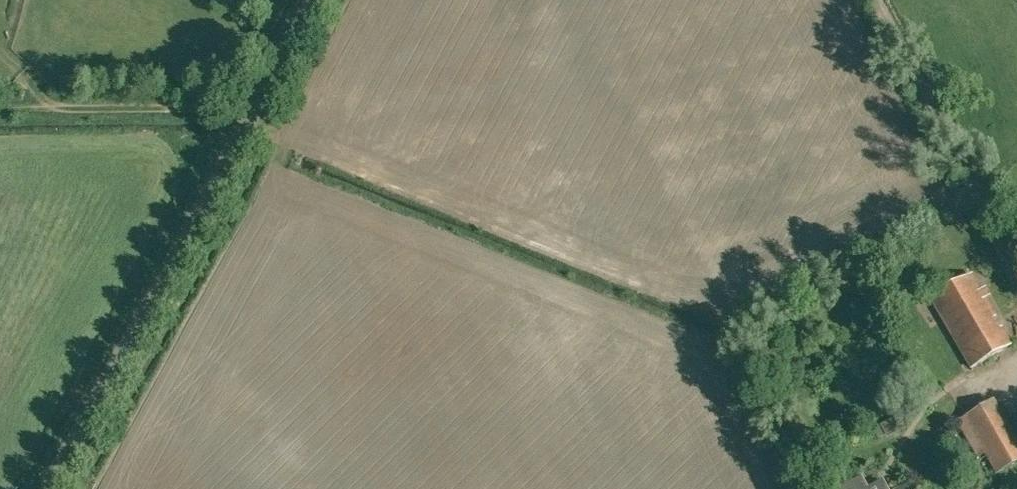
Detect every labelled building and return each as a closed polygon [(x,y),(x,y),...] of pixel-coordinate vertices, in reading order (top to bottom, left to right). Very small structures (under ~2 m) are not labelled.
[(939,313),(971,368),(1012,344),(980,289),(939,313)] [(994,400),(957,421),(975,453),(982,450),(997,474),(1016,462),(1016,440),(994,400)] [(897,416),(873,429),(878,439),(902,427),(897,416)] [(867,488),(861,476),(837,488),(887,488),(882,480),(867,488)]
